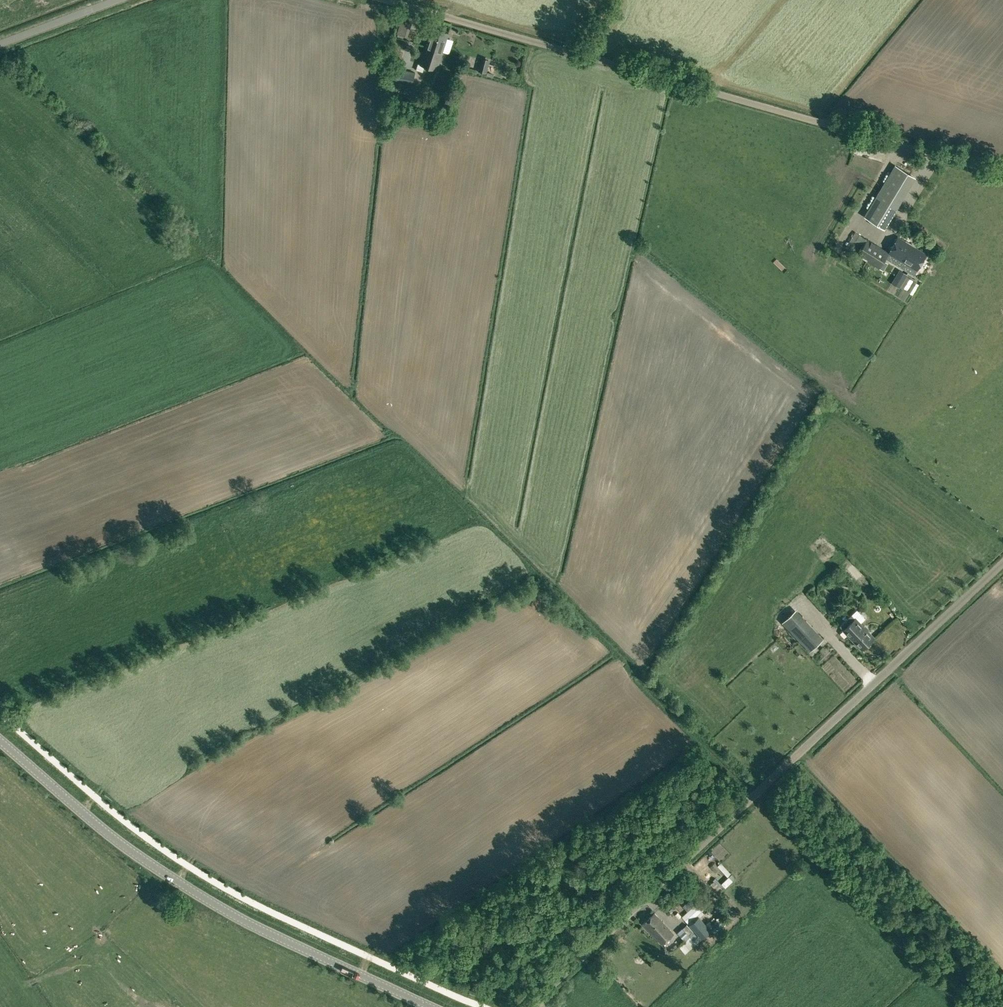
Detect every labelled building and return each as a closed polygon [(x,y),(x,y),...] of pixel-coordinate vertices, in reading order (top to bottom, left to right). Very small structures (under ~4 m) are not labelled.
[(427,47),(443,52),(449,33),(433,29),(427,47)] [(443,52),(427,47),(426,47),(420,64),(437,70),(443,52)] [(481,59),(478,70),(487,72),(490,61),(481,59)] [(410,94),(415,72),(393,67),(390,80),(393,81),(391,89),(410,94)] [(883,227),(914,175),(894,163),(863,214),(883,227)] [(889,252),(891,253),(888,259),(914,275),(918,269),(921,265),(922,264),(924,261),(923,260),(927,254),(898,237),(889,252)] [(880,268),(889,252),(867,238),(855,259),(853,261),(863,268),(864,265),(867,261),(871,263),(869,268),(877,272),(880,268)] [(823,640),(802,618),(795,611),(782,623),(789,630),(809,653),(823,640)] [(855,618),(852,614),(840,626),(843,629),(843,630),(862,649),(874,638),(855,618)] [(688,923),(702,910),(702,911),(712,903),(706,895),(701,900),(696,895),(691,899),(695,904),(682,917),(688,923)] [(642,924),(661,943),(673,932),(654,912),(642,924)] [(701,938),(711,930),(714,933),(723,925),(717,918),(711,924),(708,920),(705,923),(699,916),(689,924),(701,938)] [(683,928),(690,936),(694,932),(686,924),(683,928)]
